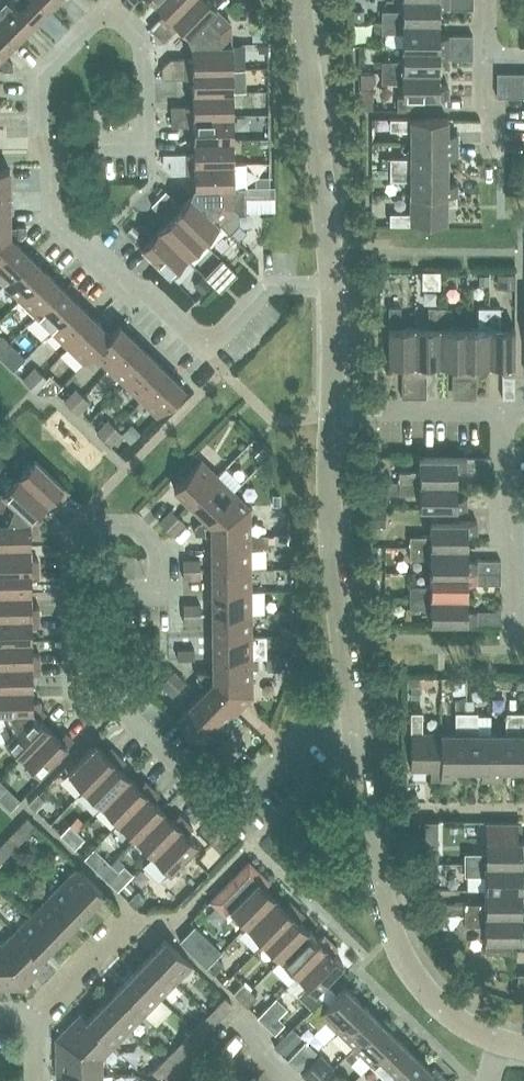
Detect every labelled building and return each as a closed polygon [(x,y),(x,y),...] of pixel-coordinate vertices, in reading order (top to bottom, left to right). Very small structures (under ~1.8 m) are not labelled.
[(33,23),(10,0),(0,0),(0,22),(17,39),(33,23)] [(33,23),(48,7),(42,0),(10,0),(33,23)] [(122,1),(130,8),(137,0),(123,0),(122,1)] [(189,0),(156,0),(155,2),(164,11),(149,27),(155,33),(189,0)] [(155,33),(164,41),(179,25),(189,35),(215,7),(216,8),(217,7),(210,0),(189,0),(155,33)] [(473,0),(403,0),(403,9),(382,9),(382,20),(439,21),(439,8),(473,8),(473,0)] [(192,39),(192,43),(231,42),(231,22),(216,8),(215,7),(189,35),(192,39)] [(365,19),(364,10),(352,10),(353,19),(365,19)] [(382,20),(382,32),(403,32),(403,45),(473,45),(473,34),(449,33),(449,35),(439,35),(439,21),(382,20)] [(0,22),(0,53),(1,55),(3,53),(17,39),(0,22)] [(267,25),(252,26),(253,39),(267,39),(267,25)] [(162,68),(232,67),(232,42),(231,42),(192,43),(193,57),(171,58),(162,67),(162,68)] [(259,51),(269,51),(269,42),(259,42),(259,51)] [(403,45),(403,59),(382,59),(382,70),(439,70),(439,58),(473,58),(473,45),(403,45)] [(0,53),(0,69),(13,69),(13,63),(3,53),(1,55),(0,53)] [(193,91),(233,91),(232,67),(162,68),(162,78),(193,77),(193,91)] [(439,85),(439,70),(382,70),(382,82),(402,82),(402,96),(397,96),(397,109),(425,109),(425,96),(449,96),(449,85),(439,85)] [(375,72),(360,73),(360,88),(369,87),(375,81),(375,72)] [(497,96),(509,96),(509,72),(497,72),(497,96)] [(522,72),(509,72),(509,96),(522,96),(522,72)] [(172,115),(233,114),(233,91),(193,91),(193,105),(171,105),(172,115)] [(194,139),(233,138),(233,114),(172,115),(172,125),(194,125),(194,139)] [(411,144),(457,145),(457,133),(447,133),(447,117),(390,117),(390,129),(411,129),(411,144)] [(173,163),(234,162),(233,138),(194,139),(194,152),(172,153),(173,163)] [(390,170),(447,171),(447,154),(457,154),(457,145),(411,144),(411,157),(390,157),(390,170)] [(173,163),(172,153),(163,153),(164,164),(173,173),(173,163)] [(234,162),(173,163),(173,173),(195,172),(194,186),(233,186),(234,186),(234,162)] [(0,167),(0,190),(10,190),(9,167),(0,167)] [(411,197),(457,197),(457,183),(447,182),(447,171),(390,170),(390,179),(411,179),(411,197)] [(194,191),(191,195),(219,222),(219,223),(230,233),(239,223),(238,213),(246,213),(245,186),(234,186),(233,186),(194,186),(194,191)] [(219,223),(219,222),(191,195),(181,205),(166,189),(159,197),(203,240),(219,223)] [(10,190),(0,190),(0,213),(10,213),(10,190)] [(270,195),(254,195),(254,215),(270,215),(270,195)] [(203,240),(159,197),(152,204),(168,219),(158,229),(186,257),(203,240)] [(457,204),(457,197),(411,197),(411,212),(390,212),(390,224),(447,224),(447,204),(457,204)] [(10,213),(0,213),(0,255),(15,239),(17,242),(27,232),(26,225),(10,225),(10,213)] [(169,274),(186,257),(158,229),(148,239),(133,223),(125,231),(169,274)] [(17,242),(15,239),(0,255),(0,276),(5,282),(31,255),(17,242)] [(47,271),(31,255),(5,282),(21,298),(47,271)] [(205,275),(220,290),(237,273),(222,258),(205,275)] [(425,281),(446,279),(444,260),(423,262),(425,281)] [(63,287),(47,271),(21,298),(37,313),(63,287)] [(203,274),(193,285),(202,293),(211,283),(203,274)] [(490,274),(478,275),(478,281),(483,286),(490,286),(490,274)] [(494,275),(494,290),(513,290),(513,275),(494,275)] [(63,287),(37,313),(53,329),(79,302),(63,287)] [(95,318),(79,302),(53,329),(69,345),(95,318)] [(402,397),(414,397),(414,327),(401,327),(401,306),(389,306),(389,363),(402,363),(402,397)] [(439,363),(439,306),(428,306),(428,327),(414,327),(414,397),(426,397),(426,363),(439,363)] [(439,306),(439,363),(454,363),(454,373),(464,373),(464,327),(451,327),(451,306),(439,306)] [(478,327),(464,327),(464,373),(475,373),(475,363),(489,363),(489,306),(478,306),(478,327)] [(489,306),(489,363),(503,363),(502,397),(515,397),(515,327),(501,327),(501,306),(489,306)] [(110,333),(95,318),(69,345),(85,361),(120,324),(119,323),(110,333)] [(94,353),(110,368),(137,340),(120,324),(85,361),(86,362),(94,353)] [(10,342),(3,335),(0,338),(0,352),(10,342)] [(153,356),(137,340),(110,368),(125,384),(153,356)] [(10,342),(0,352),(0,357),(4,361),(17,348),(10,342)] [(153,356),(125,384),(141,399),(169,371),(153,356)] [(30,386),(42,373),(36,367),(24,379),(30,386)] [(185,387),(169,371),(141,399),(158,415),(185,387)] [(42,373),(30,386),(36,391),(48,379),(42,373)] [(71,406),(83,394),(76,387),(64,399),(71,406)] [(90,401),(83,394),(71,406),(78,413),(90,401)] [(103,438),(115,426),(109,419),(97,432),(103,438)] [(130,441),(140,432),(132,423),(122,432),(122,433),(130,441)] [(122,432),(115,426),(103,438),(110,444),(122,433),(122,432)] [(399,471),(399,481),(456,482),(456,468),(490,468),(490,456),(420,456),(420,471),(399,471)] [(35,457),(18,474),(47,502),(57,492),(62,498),(70,490),(35,457)] [(174,486),(190,502),(218,475),(201,458),(174,486)] [(266,469),(254,478),(258,484),(271,475),(266,469)] [(2,492),(8,498),(8,497),(36,525),(38,523),(43,517),(38,512),(47,502),(18,474),(2,492)] [(206,518),(234,490),(218,475),(190,502),(204,516),(206,518)] [(456,482),(399,481),(399,493),(420,493),(420,507),(431,508),(459,508),(466,507),(466,496),(456,496),(456,482)] [(251,545),(251,546),(268,545),(268,534),(250,534),(250,507),(234,490),(206,518),(204,516),(195,526),(195,533),(211,533),(211,546),(251,545)] [(38,523),(36,525),(8,497),(8,498),(0,520),(0,544),(31,544),(30,530),(38,530),(38,523)] [(160,521),(166,527),(178,515),(171,508),(160,521)] [(458,520),(459,508),(431,508),(431,535),(410,535),(410,546),(467,546),(467,531),(477,531),(477,520),(458,520)] [(386,525),(387,510),(373,510),(372,524),(386,525)] [(178,515),(166,527),(173,534),(185,521),(178,515)] [(288,534),(274,534),(274,543),(288,543),(288,534)] [(31,544),(0,544),(0,568),(39,568),(38,558),(31,558),(31,544)] [(212,568),(251,567),(251,546),(251,545),(211,546),(212,568)] [(431,571),(501,571),(501,559),(467,558),(467,546),(410,546),(410,557),(431,557),(431,571)] [(396,547),(387,547),(387,558),(396,558),(396,547)] [(281,552),(272,551),(272,561),(281,561),(281,552)] [(183,568),(200,568),(200,559),(183,559),(183,568)] [(251,567),(212,568),(212,590),(251,590),(251,567)] [(31,591),(31,578),(39,578),(39,568),(0,568),(0,592),(31,591)] [(200,568),(183,568),(183,577),(200,577),(200,568)] [(501,583),(501,571),(431,571),(431,585),(410,585),(410,597),(467,597),(467,583),(501,583)] [(251,590),(212,590),(212,613),(252,612),(251,590)] [(31,591),(0,592),(0,616),(39,615),(39,605),(31,605),(31,591)] [(467,610),(467,597),(410,597),(410,607),(430,607),(430,621),(477,621),(477,610),(467,610)] [(184,613),(201,613),(201,603),(184,604),(184,613)] [(252,612),(212,613),(213,635),(252,635),(252,612)] [(201,613),(184,613),(184,622),(201,622),(201,613)] [(32,639),(32,625),(39,625),(39,615),(0,616),(0,639),(32,639)] [(292,625),(282,625),(282,634),(292,634),(292,625)] [(252,635),(213,635),(213,657),(252,657),(252,656),(252,635)] [(40,662),(40,652),(32,653),(32,639),(0,639),(0,663),(40,662)] [(195,648),(178,649),(178,658),(195,658),(195,648)] [(206,685),(235,714),(253,695),(252,668),(258,668),(258,656),(252,656),(252,657),(213,657),(213,670),(197,670),(197,677),(206,685)] [(267,669),(279,669),(279,659),(267,659),(267,669)] [(32,686),(32,672),(40,672),(40,662),(0,663),(0,687),(32,686)] [(167,676),(180,688),(186,682),(174,670),(167,676)] [(173,695),(180,688),(167,676),(161,683),(173,695)] [(219,730),(235,714),(206,685),(206,686),(191,702),(219,730)] [(411,685),(410,699),(420,699),(420,685),(411,685)] [(2,712),(40,710),(42,708),(40,707),(40,700),(32,700),(32,686),(0,687),(0,711),(2,711),(2,712)] [(474,700),(467,700),(467,711),(467,768),(481,768),(481,778),(491,778),(492,732),(478,732),(478,711),(474,711),(474,700)] [(205,745),(219,730),(191,702),(176,717),(205,745)] [(46,712),(42,708),(40,710),(2,712),(11,732),(5,739),(23,756),(50,728),(40,718),(46,712)] [(441,778),(441,731),(423,731),(423,711),(411,710),(410,768),(431,768),(431,778),(441,778)] [(467,768),(467,711),(455,711),(455,731),(441,731),(441,778),(452,778),(452,768),(467,768)] [(516,768),(517,711),(506,711),(506,732),(492,732),(491,778),(502,778),(502,768),(516,768)] [(60,737),(50,728),(23,756),(40,773),(73,739),(65,732),(60,737)] [(85,787),(118,754),(111,747),(106,752),(95,742),(68,771),(85,787)] [(102,804),(130,776),(120,766),(125,760),(118,754),(85,787),(102,804)] [(119,821),(152,787),(145,780),(140,785),(130,776),(102,804),(119,821)] [(136,837),(164,809),(154,799),(159,794),(152,787),(119,821),(136,837)] [(28,802),(36,809),(45,799),(38,792),(28,802)] [(164,809),(136,837),(153,854),(186,820),(179,813),(173,818),(164,809)] [(18,827),(25,835),(35,825),(28,817),(18,827)] [(193,827),(186,820),(153,854),(170,871),(198,842),(188,832),(193,827)] [(517,821),(486,821),(486,837),(517,837),(517,821)] [(60,833),(67,840),(77,830),(70,823),(60,833)] [(84,837),(77,830),(67,840),(75,847),(84,837)] [(464,863),(522,863),(522,848),(523,848),(523,837),(517,837),(486,837),(485,852),(464,852),(464,863)] [(4,857),(13,847),(6,840),(0,846),(0,853),(4,857)] [(434,860),(434,848),(424,848),(424,861),(434,860)] [(101,873),(111,863),(104,856),(94,866),(101,873)] [(275,896),(265,886),(270,881),(249,861),(210,901),(225,915),(231,909),(247,924),(275,896)] [(118,870),(111,863),(101,873),(108,880),(118,870)] [(118,870),(108,880),(118,889),(120,887),(127,879),(134,873),(124,863),(118,870)] [(485,888),(523,888),(523,876),(522,876),(522,863),(464,863),(464,874),(485,874),(485,888)] [(434,864),(424,865),(425,876),(435,876),(434,864)] [(62,882),(88,908),(104,892),(77,866),(62,882)] [(127,879),(120,887),(127,893),(134,886),(127,879)] [(88,908),(62,882),(46,898),(73,924),(88,908)] [(485,888),(485,902),(464,902),(464,903),(445,903),(445,913),(464,913),(522,913),(522,900),(523,900),(523,888),(485,888)] [(138,889),(135,892),(128,899),(136,906),(139,903),(145,897),(145,896),(138,889)] [(284,906),(275,896),(247,924),(264,941),(297,907),(290,900),(284,906)] [(153,905),(145,897),(139,903),(146,910),(148,910),(153,905)] [(73,924),(46,898),(31,914),(57,940),(73,924)] [(304,914),(297,907),(264,941),(281,957),(308,929),(299,920),(304,914)] [(464,913),(464,924),(485,924),(485,951),(513,951),(513,938),(523,939),(523,928),(521,928),(522,913),(464,913)] [(57,940),(31,914),(15,930),(41,956),(57,940)] [(180,940),(207,966),(217,956),(216,956),(222,950),(195,924),(180,940)] [(298,974),(331,940),(324,933),(318,939),(308,929),(281,957),(298,974)] [(15,930),(3,942),(23,988),(47,962),(41,956),(15,930)] [(165,938),(149,956),(175,981),(192,964),(165,938)] [(331,940),(298,974),(308,983),(299,993),(312,1006),(323,995),(317,989),(343,963),(332,953),(338,947),(331,940)] [(3,942),(0,942),(0,988),(23,988),(3,942)] [(149,956),(133,971),(160,997),(175,981),(149,956)] [(224,963),(217,956),(207,966),(214,973),(224,963)] [(144,1013),(160,997),(133,971),(118,987),(144,1013)] [(240,999),(250,989),(243,982),(233,992),(240,999)] [(319,1027),(326,1019),(337,1029),(363,1003),(345,985),(329,1001),(323,995),(312,1006),(305,1014),(319,1027)] [(118,987),(103,1003),(129,1028),(144,1013),(118,987)] [(250,989),(240,999),(247,1006),(257,996),(250,989)] [(215,1006),(222,1013),(222,1014),(232,1004),(225,996),(215,1006)] [(88,1019),(114,1044),(129,1028),(103,1003),(88,1019)] [(337,1029),(354,1046),(380,1019),(363,1003),(337,1029)] [(102,1056),(114,1044),(88,1019),(81,1012),(56,1038),(102,1056)] [(277,1015),(267,1025),(275,1032),(285,1022),(277,1015)] [(210,1025),(203,1019),(192,1029),(200,1037),(211,1026),(210,1025)] [(371,1062),(396,1036),(380,1019),(354,1046),(345,1055),(351,1061),(361,1052),(371,1062)] [(200,1037),(192,1029),(184,1038),(190,1045),(191,1046),(200,1037)] [(413,1052),(396,1036),(371,1062),(388,1079),(413,1052)] [(275,1046),(283,1055),(293,1045),(284,1037),(281,1040),(275,1046)] [(65,1074),(102,1073),(102,1056),(56,1038),(57,1074),(65,1074)] [(287,1059),(298,1069),(315,1052),(316,1051),(306,1040),(287,1059)] [(179,1057),(172,1050),(162,1061),(169,1068),(179,1058),(179,1057)] [(448,1078),(434,1065),(431,1069),(413,1052),(388,1079),(390,1080),(442,1080),(448,1078)] [(302,1073),(310,1080),(321,1080),(334,1067),(321,1054),(302,1073)] [(162,1075),(169,1068),(162,1061),(152,1070),(158,1075),(162,1075)] [(337,1072),(328,1080),(346,1080),(337,1072)]
